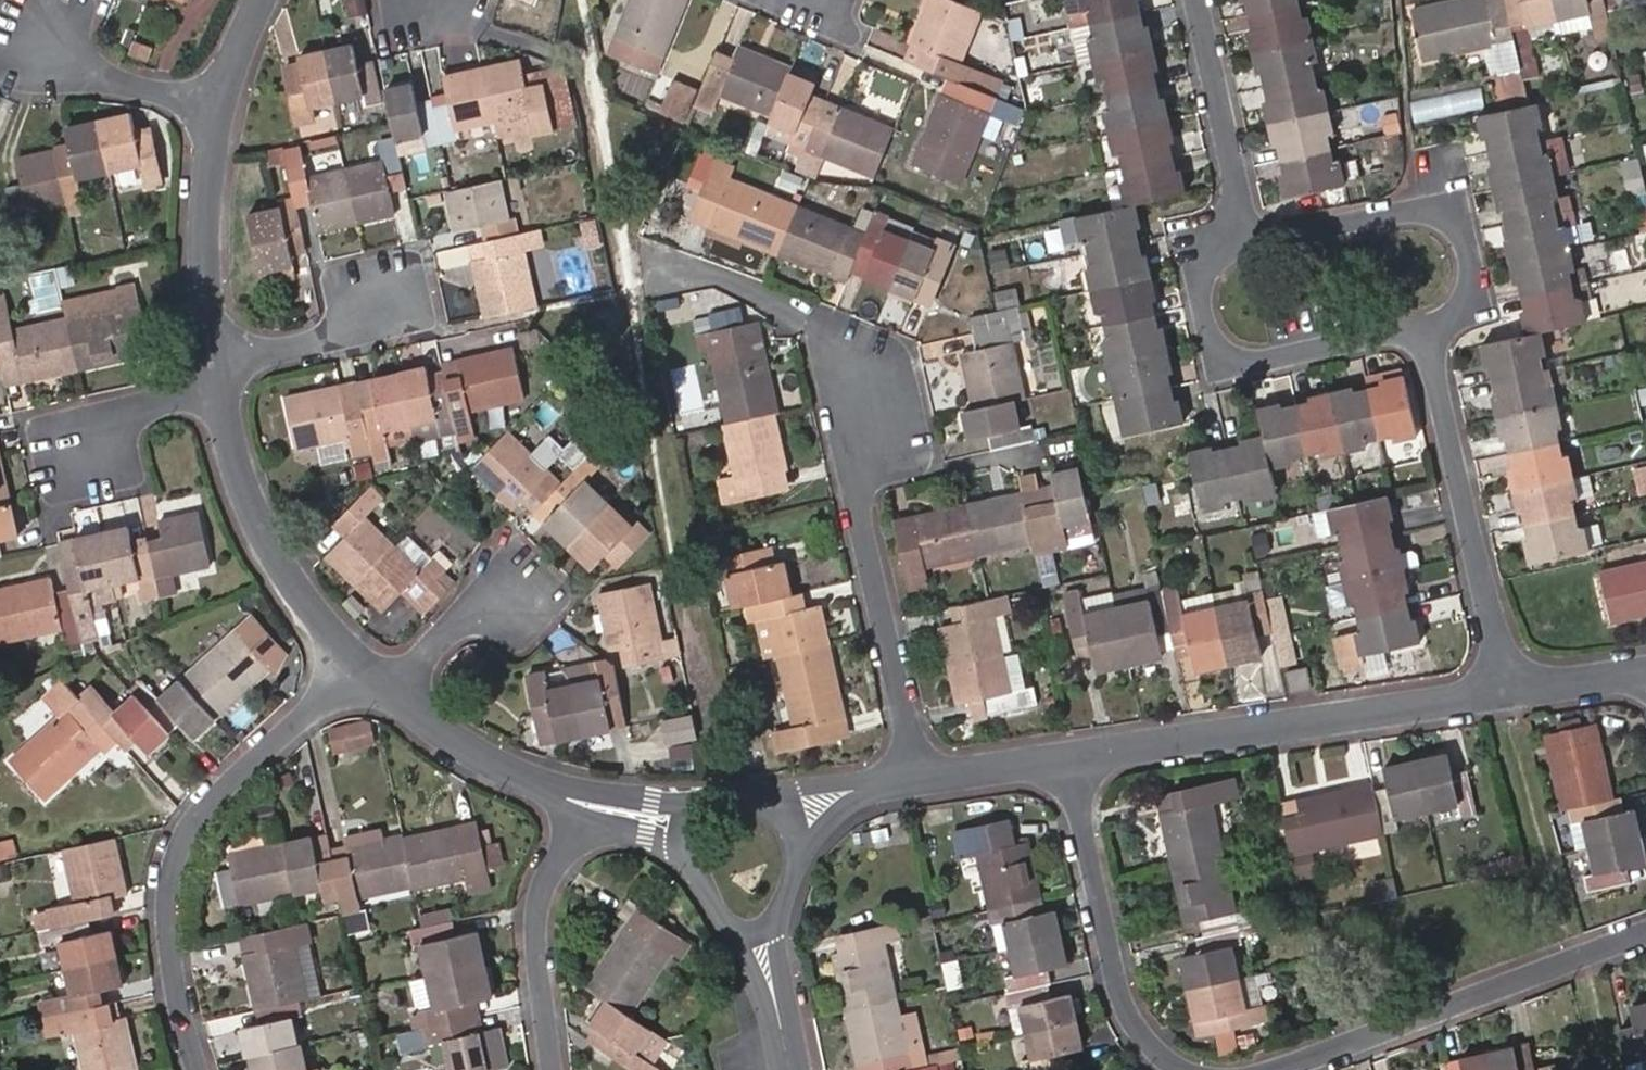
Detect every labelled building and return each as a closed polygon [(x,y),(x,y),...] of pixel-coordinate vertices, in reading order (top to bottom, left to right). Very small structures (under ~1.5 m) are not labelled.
[(683,0),(628,0),(607,51),(640,65),(647,51),(660,57),(683,0)] [(914,41),(929,48),(922,65),(959,81),(980,89),(987,71),(961,60),(981,9),(960,0),(930,0),(914,41)] [(1084,9),(1090,8),(1092,19),(1142,8),(1140,0),(1082,0),(1084,9)] [(1299,1),(1299,0),(1242,0),(1242,1),(1246,0),(1249,13),(1299,1)] [(1526,91),(1523,79),(1504,0),(1442,0),(1411,7),(1424,58),(1494,43),(1507,96),(1526,91)] [(1523,79),(1538,76),(1527,28),(1559,20),(1555,0),(1504,0),(1523,79)] [(1604,0),(1555,0),(1559,20),(1562,31),(1592,24),(1595,38),(1612,35),(1606,7),(1604,0)] [(1299,1),(1249,13),(1252,29),(1249,30),(1252,50),(1312,36),(1307,15),(1303,16),(1299,1)] [(1142,8),(1092,19),(1095,35),(1090,37),(1095,56),(1154,44),(1149,24),(1145,24),(1142,8)] [(1312,36),(1252,50),(1257,70),(1261,70),(1265,85),(1315,74),(1312,60),(1317,59),(1312,36)] [(352,43),(324,49),(336,100),(364,94),(366,102),(378,99),(369,59),(356,62),(352,43)] [(718,91),(772,112),(789,71),(791,65),(738,43),(731,59),(715,53),(697,99),(712,105),(718,91)] [(1154,44),(1095,56),(1100,79),(1104,79),(1108,93),(1158,82),(1154,67),(1159,67),(1154,44)] [(309,106),(336,100),(324,49),(299,56),(302,74),(287,78),(295,118),(311,114),(309,106)] [(519,60),(478,68),(490,119),(531,109),(534,118),(550,114),(540,68),(521,71),(519,60)] [(565,111),(555,65),(540,68),(550,114),(565,111)] [(446,90),(431,94),(432,97),(441,140),(456,136),(454,127),(490,119),(478,68),(443,75),(446,90)] [(814,81),(789,71),(772,112),(769,119),(794,131),(781,161),(797,168),(827,95),(811,88),(814,81)] [(1319,88),(1315,74),(1265,85),(1269,100),(1264,101),(1269,122),(1328,109),(1323,87),(1319,88)] [(1022,118),(1024,111),(1023,107),(980,89),(959,81),(952,97),(942,93),(915,160),(962,180),(990,110),(1005,117),(1007,111),(1022,118)] [(386,88),(393,117),(397,138),(423,132),(426,143),(441,140),(432,97),(416,100),(413,82),(386,88)] [(1158,82),(1108,93),(1110,107),(1105,107),(1109,130),(1170,117),(1165,95),(1161,96),(1158,82)] [(1417,120),(1460,103),(1454,88),(1411,104),(1417,120)] [(872,175),(891,127),(842,105),(843,101),(827,95),(797,168),(813,174),(824,154),(872,175)] [(1490,151),(1541,140),(1537,124),(1544,123),(1538,100),(1529,102),(1478,114),(1482,138),(1487,137),(1490,151)] [(1281,159),(1331,146),(1328,132),(1334,131),(1328,109),(1269,122),(1274,144),(1278,143),(1281,159)] [(130,111),(99,117),(110,171),(140,164),(144,180),(159,176),(148,130),(135,133),(130,111)] [(69,142),(56,145),(68,202),(82,199),(77,178),(110,171),(99,117),(65,124),(69,142)] [(1170,117),(1109,130),(1114,153),(1119,151),(1123,165),(1174,154),(1171,139),(1175,138),(1170,117)] [(1568,171),(1560,136),(1541,140),(1490,151),(1493,165),(1488,166),(1494,187),(1554,174),(1568,171)] [(406,184),(397,138),(379,142),(382,156),(342,166),(355,221),(393,214),(388,189),(406,184)] [(318,229),(355,221),(342,166),(305,174),(297,141),(282,144),(294,197),(309,194),(318,229)] [(29,211),(68,202),(56,145),(17,154),(22,182),(7,186),(14,220),(30,215),(29,211)] [(1335,160),(1331,146),(1281,159),(1284,171),(1280,172),(1284,195),(1345,180),(1339,159),(1335,160)] [(1174,154),(1123,165),(1126,179),(1122,180),(1127,204),(1136,202),(1186,190),(1181,167),(1177,168),(1174,154)] [(707,224),(778,252),(796,204),(714,171),(701,202),(713,208),(707,224)] [(1559,197),(1554,174),(1494,187),(1499,210),(1504,209),(1507,221),(1557,210),(1554,199),(1559,197)] [(485,239),(519,231),(515,216),(509,217),(499,177),(452,188),(446,189),(455,229),(481,224),(485,239)] [(288,239),(303,235),(294,197),(280,200),(280,205),(247,213),(262,284),(295,277),(288,239)] [(1136,202),(1127,204),(1077,215),(1081,237),(1087,237),(1090,250),(1139,240),(1137,226),(1141,225),(1136,202)] [(854,226),(796,204),(778,252),(845,278),(852,262),(874,209),(863,205),(854,226)] [(908,236),(913,225),(874,209),(852,262),(867,268),(865,274),(890,284),(908,236)] [(1510,260),(1570,246),(1565,222),(1560,223),(1557,210),(1507,221),(1510,236),(1505,238),(1510,260)] [(940,238),(951,243),(957,228),(945,225),(940,238)] [(537,305),(519,231),(485,239),(489,255),(475,257),(472,258),(486,316),(537,305)] [(935,280),(951,243),(940,238),(937,248),(908,236),(890,284),(917,295),(924,277),(935,280)] [(489,255),(485,239),(472,242),(475,257),(489,255)] [(1139,240),(1090,250),(1093,263),(1089,263),(1094,289),(1151,277),(1146,252),(1142,252),(1139,240)] [(1574,268),(1570,246),(1510,260),(1514,282),(1519,281),(1522,293),(1573,283),(1570,269),(1574,268)] [(75,279),(71,261),(57,265),(61,283),(75,279)] [(928,300),(935,280),(924,277),(917,295),(928,300)] [(1151,277),(1094,289),(1099,311),(1104,310),(1107,323),(1155,313),(1152,300),(1156,299),(1151,277)] [(83,310),(68,313),(81,367),(149,351),(133,281),(80,291),(83,310)] [(1526,332),(1542,329),(1587,319),(1582,295),(1576,297),(1573,283),(1522,293),(1526,309),(1521,310),(1526,332)] [(1003,308),(1018,305),(1015,288),(999,292),(1003,308)] [(0,293),(0,349),(8,384),(81,367),(68,313),(10,326),(3,293),(0,293)] [(1018,305),(1003,308),(1006,325),(974,332),(978,347),(963,351),(976,406),(1016,397),(1027,395),(1015,338),(1025,336),(1018,305)] [(709,349),(729,422),(775,411),(780,410),(756,318),(738,322),(734,307),(693,317),(701,350),(709,349)] [(971,316),(974,332),(1006,325),(1003,308),(971,316)] [(1155,313),(1107,323),(1110,337),(1105,338),(1109,361),(1168,348),(1163,325),(1157,326),(1155,313)] [(1494,379),(1543,367),(1540,352),(1547,351),(1542,329),(1526,332),(1481,343),(1485,365),(1491,364),(1494,379)] [(514,346),(457,357),(461,375),(445,378),(446,382),(452,411),(523,395),(514,346)] [(1168,348),(1109,361),(1115,383),(1120,382),(1123,397),(1172,386),(1170,371),(1172,371),(1168,348)] [(443,369),(445,378),(461,375),(457,357),(442,360),(443,369)] [(452,411),(446,382),(430,386),(427,373),(426,366),(400,370),(410,419),(435,414),(438,425),(455,422),(452,411)] [(1547,382),(1543,367),(1494,379),(1497,392),(1492,393),(1497,415),(1557,403),(1551,381),(1547,382)] [(430,386),(446,382),(445,378),(443,369),(427,373),(430,386)] [(361,400),(370,440),(378,438),(376,427),(410,419),(400,370),(371,376),(375,397),(361,400)] [(1369,388),(1379,437),(1393,434),(1395,439),(1417,433),(1403,375),(1383,379),(1384,384),(1369,388)] [(1379,437),(1369,388),(1355,391),(1353,385),(1332,390),(1344,450),(1368,445),(1367,439),(1379,437)] [(355,444),(370,440),(361,400),(360,396),(343,400),(340,386),(286,396),(298,445),(353,433),(355,444)] [(1175,398),(1172,386),(1123,397),(1125,410),(1121,410),(1126,432),(1183,419),(1178,397),(1175,398)] [(1297,403),(1306,450),(1321,447),(1323,455),(1344,450),(1332,390),(1310,395),(1311,400),(1297,403)] [(1022,424),(1016,397),(976,406),(965,408),(971,436),(992,432),(995,447),(1036,438),(1033,423),(1022,424)] [(1264,434),(1271,467),(1294,461),(1292,454),(1306,450),(1297,403),(1284,406),(1283,402),(1259,407),(1264,434)] [(1562,424),(1557,403),(1497,415),(1502,440),(1507,439),(1510,452),(1559,441),(1556,425),(1562,424)] [(729,422),(725,423),(737,478),(721,482),(723,497),(790,481),(775,411),(729,422)] [(410,419),(414,436),(439,431),(438,425),(435,414),(410,419)] [(535,505),(547,494),(560,480),(508,430),(471,467),(512,507),(524,496),(535,505)] [(1228,447),(1239,495),(1253,491),(1254,498),(1277,493),(1271,467),(1264,434),(1240,439),(1241,444),(1228,447)] [(315,443),(319,461),(346,455),(342,437),(315,443)] [(1563,455),(1559,441),(1510,452),(1514,467),(1508,469),(1514,491),(1573,478),(1567,454),(1563,455)] [(1225,499),(1239,495),(1228,447),(1215,450),(1213,445),(1191,450),(1204,508),(1226,504),(1225,499)] [(12,500),(0,447),(0,502),(12,500)] [(588,473),(577,462),(560,480),(547,494),(558,504),(544,518),(568,543),(610,500),(585,476),(588,473)] [(1053,482),(1041,485),(1054,549),(1067,545),(1064,524),(1091,516),(1085,497),(1078,467),(1051,472),(1053,482)] [(1041,485),(1038,472),(1020,476),(1023,489),(1041,485)] [(1578,498),(1573,478),(1514,491),(1518,511),(1523,511),(1525,525),(1577,514),(1574,499),(1578,498)] [(354,580),(393,539),(366,512),(383,494),(373,484),(341,516),(352,528),(329,552),(354,580)] [(1023,489),(969,501),(980,555),(983,566),(1054,549),(1041,485),(1023,489)] [(1343,542),(1392,531),(1389,518),(1392,518),(1387,495),(1355,502),(1329,507),(1334,531),(1340,530),(1343,542)] [(12,500),(0,502),(0,553),(3,552),(0,537),(19,532),(12,500)] [(633,525),(610,500),(568,543),(591,566),(607,551),(618,560),(647,531),(637,521),(633,525)] [(969,501),(913,513),(917,531),(900,534),(910,584),(928,580),(925,567),(980,555),(969,501)] [(164,539),(148,542),(160,594),(173,591),(170,573),(209,566),(197,511),(160,518),(164,539)] [(917,531),(913,513),(897,517),(900,534),(917,531)] [(1529,561),(1589,548),(1584,525),(1580,526),(1577,514),(1525,525),(1529,538),(1524,539),(1529,561)] [(160,594),(148,542),(132,545),(127,524),(101,529),(112,584),(139,577),(143,598),(160,594)] [(77,557),(66,560),(72,588),(75,601),(81,633),(95,630),(93,622),(104,621),(102,610),(117,607),(112,584),(101,529),(72,536),(77,557)] [(1392,531),(1343,542),(1345,557),(1340,558),(1344,579),(1404,566),(1399,544),(1396,545),(1392,531)] [(421,566),(393,539),(354,580),(382,607),(401,588),(423,611),(451,583),(439,571),(449,561),(438,550),(421,566)] [(725,570),(733,604),(747,602),(793,592),(785,559),(762,564),(758,547),(714,556),(716,571),(725,570)] [(1600,569),(1610,620),(1645,612),(1645,559),(1600,569)] [(1404,566),(1344,579),(1350,604),(1355,602),(1358,616),(1389,609),(1408,605),(1405,591),(1409,590),(1404,566)] [(1273,627),(1266,596),(1261,571),(1244,574),(1246,584),(1215,591),(1230,660),(1263,652),(1259,631),(1273,627)] [(75,601),(72,588),(53,593),(48,574),(0,585),(0,642),(62,628),(67,651),(83,647),(75,601)] [(625,661),(679,651),(679,650),(676,636),(663,639),(650,582),(600,593),(604,611),(607,631),(610,645),(622,644),(625,661)] [(1112,594),(1127,662),(1162,655),(1159,638),(1174,634),(1164,590),(1162,583),(1112,594)] [(1164,590),(1174,634),(1178,654),(1193,651),(1197,669),(1230,660),(1215,591),(1181,598),(1179,587),(1164,590)] [(1097,669),(1127,662),(1112,594),(1082,601),(1079,589),(1065,592),(1078,656),(1093,653),(1097,669)] [(803,607),(799,590),(793,592),(747,602),(750,617),(754,617),(764,656),(778,653),(830,641),(821,603),(803,607)] [(949,667),(1005,654),(995,613),(1003,611),(1000,595),(991,597),(952,606),(955,622),(941,626),(949,667)] [(1411,617),(1408,605),(1389,609),(1358,616),(1361,630),(1355,630),(1360,651),(1419,638),(1415,616),(1411,617)] [(607,631),(604,611),(594,613),(597,633),(607,631)] [(180,677),(215,716),(271,666),(259,654),(273,642),(248,616),(180,677)] [(1275,635),(1281,663),(1297,660),(1290,631),(1275,635)] [(846,715),(830,641),(778,653),(795,727),(772,733),(775,747),(832,734),(829,719),(846,715)] [(1026,685),(1020,651),(1005,654),(949,667),(957,702),(972,699),(975,716),(1037,702),(1033,683),(1026,685)] [(613,664),(601,656),(560,666),(563,670),(572,684),(583,734),(626,724),(625,721),(613,664)] [(1290,668),(1294,689),(1313,686),(1308,665),(1290,668)] [(558,739),(583,734),(572,684),(563,670),(547,674),(546,667),(527,672),(539,735),(557,732),(558,739)] [(215,716),(180,677),(158,697),(144,682),(134,691),(171,732),(181,724),(191,736),(215,716)] [(171,732),(134,691),(111,711),(90,687),(80,696),(105,723),(117,737),(130,727),(151,751),(171,732)] [(93,734),(105,723),(80,696),(10,757),(45,798),(103,745),(93,734)] [(331,751),(375,742),(369,714),(325,722),(331,751)] [(849,730),(846,715),(829,719),(832,734),(849,730)] [(1560,809),(1568,807),(1609,798),(1613,798),(1600,741),(1582,744),(1576,720),(1559,724),(1561,733),(1546,737),(1549,753),(1546,754),(1560,809)] [(1447,753),(1414,760),(1427,811),(1458,805),(1461,813),(1475,809),(1465,770),(1453,773),(1447,753)] [(1387,787),(1373,791),(1382,831),(1397,828),(1394,819),(1427,811),(1414,760),(1382,766),(1387,787)] [(1174,805),(1159,809),(1172,865),(1223,853),(1211,797),(1234,792),(1232,778),(1172,792),(1174,805)] [(1371,782),(1297,797),(1300,812),(1284,815),(1290,839),(1298,878),(1315,873),(1309,848),(1382,831),(1373,791),(1371,782)] [(1156,795),(1159,809),(1174,805),(1172,792),(1156,795)] [(1300,812),(1297,797),(1281,800),(1284,815),(1300,812)] [(1612,813),(1609,798),(1568,807),(1572,822),(1579,821),(1585,845),(1640,833),(1635,808),(1612,813)] [(405,845),(414,885),(472,872),(476,891),(491,887),(482,846),(476,820),(403,836),(405,845)] [(980,874),(987,908),(1039,896),(1026,842),(1010,844),(1006,829),(958,841),(965,876),(980,874)] [(1645,861),(1640,833),(1585,845),(1592,873),(1585,876),(1589,891),(1628,882),(1625,866),(1645,861)] [(405,845),(403,836),(403,834),(346,845),(349,861),(333,864),(340,897),(341,901),(414,885),(405,845)] [(86,916),(114,910),(111,895),(129,891),(115,835),(62,846),(74,899),(53,904),(55,913),(36,918),(39,927),(86,916)] [(333,864),(330,851),(315,854),(310,836),(283,841),(295,890),(321,885),(328,916),(343,912),(341,901),(340,897),(333,864)] [(223,906),(295,890),(283,841),(228,853),(231,867),(215,871),(223,906)] [(482,846),(487,869),(504,865),(499,842),(482,846)] [(1238,927),(1223,853),(1172,865),(1183,921),(1199,919),(1203,935),(1238,927)] [(1376,882),(1379,898),(1396,895),(1393,877),(1376,882)] [(1043,911),(1039,896),(987,908),(973,911),(975,925),(1003,919),(1009,948),(1061,936),(1054,909),(1043,911)] [(636,908),(628,921),(642,930),(651,917),(636,908)] [(89,933),(86,916),(39,927),(43,941),(60,938),(67,966),(118,955),(112,928),(89,933)] [(691,941),(651,917),(642,930),(628,921),(587,984),(606,998),(630,1013),(671,947),(682,953),(691,941)] [(455,934),(451,919),(423,926),(410,928),(413,943),(419,942),(425,973),(484,959),(478,929),(455,934)] [(311,940),(306,921),(303,922),(240,935),(255,1008),(265,1005),(302,997),(309,995),(299,943),(311,940)] [(832,951),(844,1008),(899,996),(887,939),(900,936),(897,922),(837,934),(841,949),(832,951)] [(1186,988),(1239,975),(1232,944),(1241,941),(1238,927),(1203,935),(1198,936),(1200,951),(1180,955),(1186,988)] [(1066,961),(1061,936),(1009,948),(1015,973),(1003,976),(1007,991),(1046,982),(1050,981),(1047,966),(1066,961)] [(123,981),(118,955),(67,966),(73,992),(38,1000),(41,1016),(106,1001),(102,986),(123,981)] [(415,1027),(474,1014),(471,1000),(493,995),(484,959),(425,973),(409,976),(417,1011),(411,1012),(415,1027)] [(1239,975),(1186,988),(1193,1019),(1216,1014),(1219,1029),(1259,1022),(1256,1006),(1246,1008),(1239,975)] [(1050,996),(1046,982),(1007,991),(1010,1007),(1020,1004),(1025,1029),(1076,1018),(1071,992),(1050,996)] [(899,996),(844,1008),(855,1062),(873,1058),(875,1069),(897,1069),(926,1064),(936,1061),(932,1039),(909,1044),(899,996)] [(305,1011),(302,997),(265,1005),(269,1019),(242,1026),(248,1055),(250,1054),(302,1042),(294,1013),(305,1011)] [(664,1035),(632,1014),(630,1013),(606,998),(592,1020),(595,1023),(609,1033),(601,1045),(639,1069),(659,1069),(661,1067),(653,1061),(657,1056),(653,1052),(664,1035)] [(109,1017),(120,1014),(116,999),(106,1001),(109,1017)] [(120,1014),(109,1017),(106,1001),(41,1016),(43,1030),(74,1024),(84,1069),(130,1069),(138,1068),(127,1012),(120,1014)] [(1622,1031),(1631,1069),(1640,1069),(1645,1069),(1642,1058),(1645,1057),(1645,1002),(1631,1006),(1635,1028),(1622,1031)] [(478,1013),(474,1014),(415,1027),(419,1043),(442,1038),(451,1069),(477,1069),(507,1063),(498,1026),(482,1029),(478,1013)] [(1076,1018),(1025,1029),(1031,1056),(1020,1060),(1022,1069),(1044,1069),(1064,1065),(1062,1051),(1082,1046),(1076,1018)] [(588,1035),(601,1045),(609,1033),(595,1023),(588,1035)] [(302,1042),(250,1054),(253,1069),(317,1069),(316,1068),(308,1069),(302,1042)] [(1487,1052),(1491,1069),(1535,1069),(1533,1064),(1519,1067),(1514,1046),(1487,1052)] [(1487,1052),(1462,1058),(1464,1069),(1491,1069),(1487,1052)] [(873,1058),(855,1062),(857,1069),(875,1069),(873,1058)]
